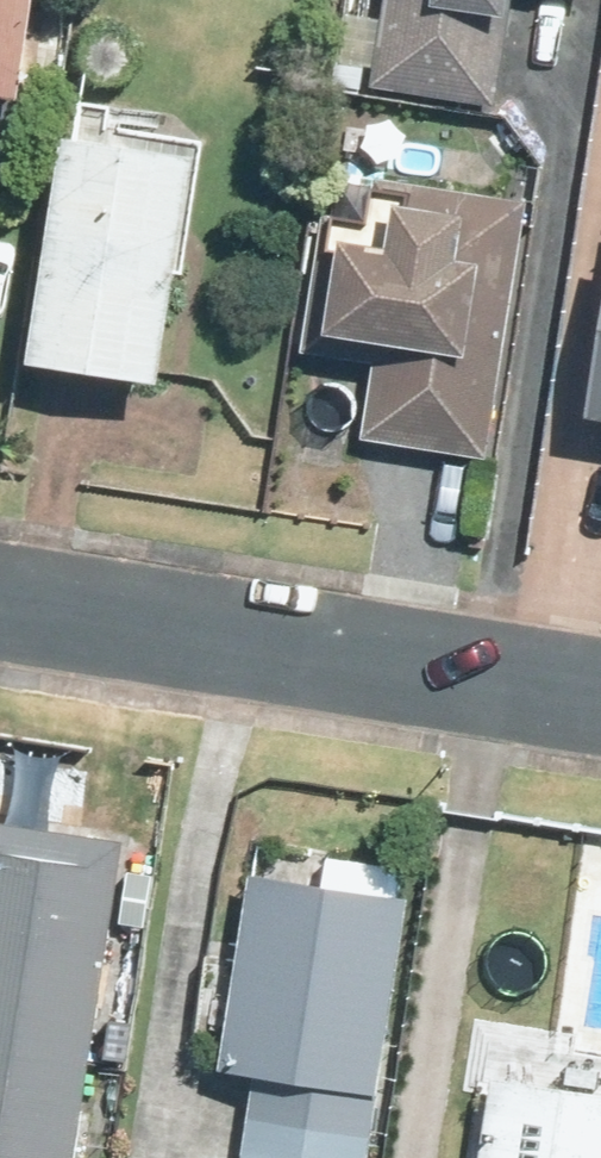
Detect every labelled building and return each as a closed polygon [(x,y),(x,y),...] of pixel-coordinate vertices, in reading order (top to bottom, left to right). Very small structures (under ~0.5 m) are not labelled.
[(2,176),(16,83),(26,85),(40,0),(0,0),(0,176),(2,176)] [(335,77),(498,99),(512,0),(387,0),(385,18),(345,12),(335,77)] [(160,123),(162,112),(119,97),(87,92),(82,123),(71,121),(37,350),(168,370),(185,259),(192,259),(210,129),(160,123)] [(508,119),(489,132),(509,157),(527,144),(508,119)] [(337,207),(371,213),(376,180),(344,174),(337,207)] [(337,318),(381,324),(364,432),(492,452),(531,195),(419,179),(417,191),(404,189),(398,235),(350,227),(337,318)] [(91,1051),(126,840),(0,819),(0,1036),(91,1051)] [(227,1060),(258,1066),(250,1112),(374,1132),(413,887),(403,885),(406,863),(331,851),(327,873),(257,863),(227,1060)] [(91,1051),(0,1036),(0,1157),(73,1157),(91,1051)] [(496,1067),(483,1157),(600,1157),(600,1082),(496,1067)] [(374,1132),(250,1112),(243,1149),(211,1145),(209,1157),(370,1157),(374,1132)]
